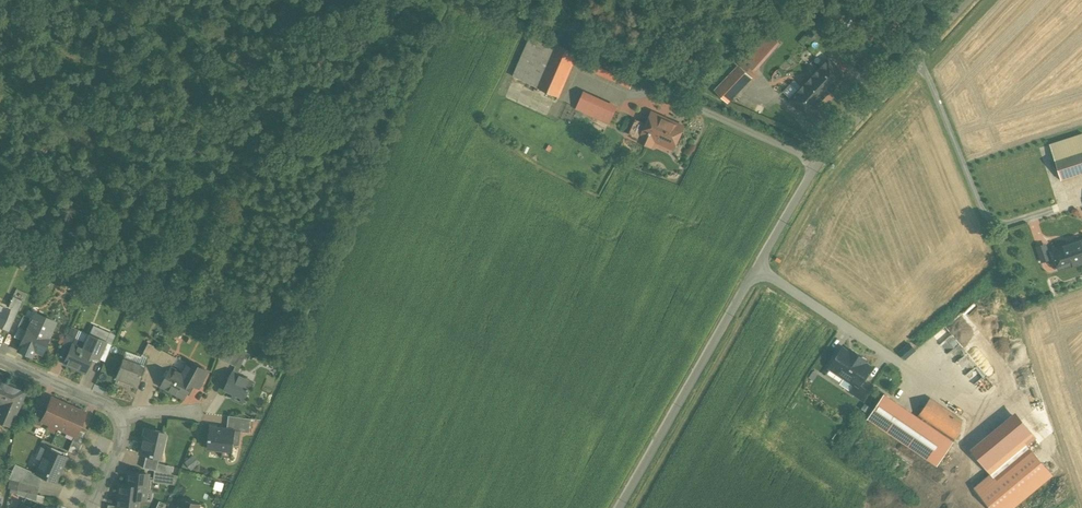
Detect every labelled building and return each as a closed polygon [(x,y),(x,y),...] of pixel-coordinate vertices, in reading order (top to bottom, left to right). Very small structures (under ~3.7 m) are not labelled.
[(779,42),(765,30),(740,59),(753,70),(779,42)] [(533,33),(514,77),(529,84),(549,40),(533,33)] [(549,40),(529,84),(558,97),(578,53),(549,40)] [(886,59),(872,50),(863,62),(876,72),(886,59)] [(828,59),(790,100),(806,115),(844,75),(828,59)] [(634,81),(594,63),(588,74),(629,93),(634,81)] [(738,67),(716,90),(727,102),(750,79),(738,67)] [(584,91),(581,97),(615,112),(618,106),(584,91)] [(615,112),(581,97),(577,106),(611,122),(615,112)] [(683,127),(652,113),(647,124),(640,139),(640,140),(652,146),(655,137),(674,145),(673,148),(674,148),(683,127)] [(647,124),(636,119),(629,134),(640,139),(647,124)] [(1050,145),(1054,158),(1081,149),(1081,135),(1050,145)] [(1054,158),(1061,180),(1081,173),(1081,149),(1054,158)] [(1052,250),(1056,260),(1055,262),(1056,267),(1058,268),(1059,269),(1081,262),(1081,240),(1052,250)] [(1045,245),(1037,247),(1042,262),(1050,259),(1045,245)] [(7,308),(10,309),(1,328),(8,332),(23,301),(13,296),(7,308)] [(0,305),(0,328),(1,329),(1,328),(10,309),(7,308),(0,305)] [(32,319),(24,315),(18,327),(26,331),(27,331),(29,325),(32,319)] [(39,329),(29,325),(27,331),(26,331),(20,344),(21,345),(18,350),(32,356),(34,350),(41,353),(41,354),(56,322),(44,317),(39,329)] [(105,342),(111,344),(115,335),(93,326),(89,335),(105,342)] [(83,349),(89,335),(71,327),(68,335),(75,338),(72,344),(73,344),(83,349)] [(66,334),(61,346),(69,350),(72,344),(75,338),(68,335),(66,334)] [(105,342),(89,335),(83,349),(93,353),(92,356),(98,358),(105,342)] [(105,342),(98,358),(104,361),(111,344),(105,342)] [(898,352),(905,359),(916,349),(909,342),(898,352)] [(161,350),(148,343),(142,355),(156,363),(161,350)] [(83,349),(73,344),(72,344),(69,350),(63,363),(84,373),(92,356),(93,353),(83,349)] [(236,348),(225,344),(219,359),(229,363),(236,348)] [(962,344),(950,354),(974,384),(986,374),(962,344)] [(236,348),(229,363),(235,366),(236,367),(243,351),(236,348)] [(830,367),(830,368),(826,375),(839,384),(844,377),(858,386),(862,380),(864,381),(868,375),(866,373),(870,367),(864,363),(866,360),(851,350),(849,353),(842,348),(830,367)] [(173,356),(161,350),(156,363),(167,369),(173,356)] [(235,366),(233,372),(237,374),(247,353),(243,351),(236,367),(235,366)] [(145,367),(123,359),(116,377),(138,386),(145,367)] [(207,371),(190,361),(183,374),(195,380),(193,383),(199,386),(207,371)] [(183,374),(171,368),(161,386),(176,394),(177,394),(184,398),(185,399),(193,384),(193,383),(195,380),(183,374)] [(818,374),(813,371),(808,377),(813,380),(818,374)] [(237,374),(233,372),(225,389),(234,393),(232,398),(243,403),(253,381),(237,374)] [(0,380),(0,404),(1,404),(0,407),(0,422),(9,426),(25,391),(24,391),(23,392),(16,388),(16,387),(0,380)] [(919,415),(917,417),(884,394),(867,418),(937,465),(955,439),(919,415)] [(68,406),(51,398),(45,413),(41,420),(42,421),(58,428),(68,406)] [(929,398),(919,415),(955,439),(961,430),(962,420),(929,398)] [(1006,400),(972,428),(989,448),(1011,429),(1023,420),(1006,400)] [(85,413),(68,406),(58,428),(75,435),(79,428),(85,413)] [(45,413),(37,409),(31,422),(40,426),(42,421),(41,420),(45,413)] [(240,417),(229,416),(227,429),(241,431),(241,432),(250,433),(251,419),(240,418),(240,417)] [(227,429),(210,427),(208,448),(208,447),(232,450),(232,451),(233,445),(239,445),(241,432),(241,431),(227,429)] [(87,431),(79,428),(75,435),(72,441),(81,444),(87,431)] [(164,433),(145,429),(139,453),(146,455),(159,458),(164,433)] [(1011,429),(989,448),(995,454),(1017,436),(1011,429)] [(975,487),(992,507),(1010,507),(1051,475),(1027,445),(975,487)] [(66,457),(47,449),(36,473),(55,482),(66,457)] [(159,458),(146,455),(143,468),(156,471),(157,463),(159,458)] [(185,460),(190,469),(200,464),(195,455),(185,460)] [(157,463),(156,471),(170,474),(173,467),(157,463)] [(21,482),(26,472),(16,468),(11,480),(21,482)] [(170,474),(156,471),(154,480),(169,482),(170,474)] [(41,479),(26,472),(21,482),(39,486),(41,479)] [(126,486),(120,485),(117,507),(125,507),(137,507),(138,499),(145,500),(145,499),(144,499),(145,490),(146,490),(148,474),(128,472),(128,473),(129,473),(128,482),(127,482),(126,486)] [(21,482),(19,482),(17,490),(37,495),(39,486),(21,482)] [(36,501),(37,495),(17,490),(11,489),(10,492),(36,501)] [(180,499),(178,507),(198,507),(199,504),(200,503),(180,499)]
